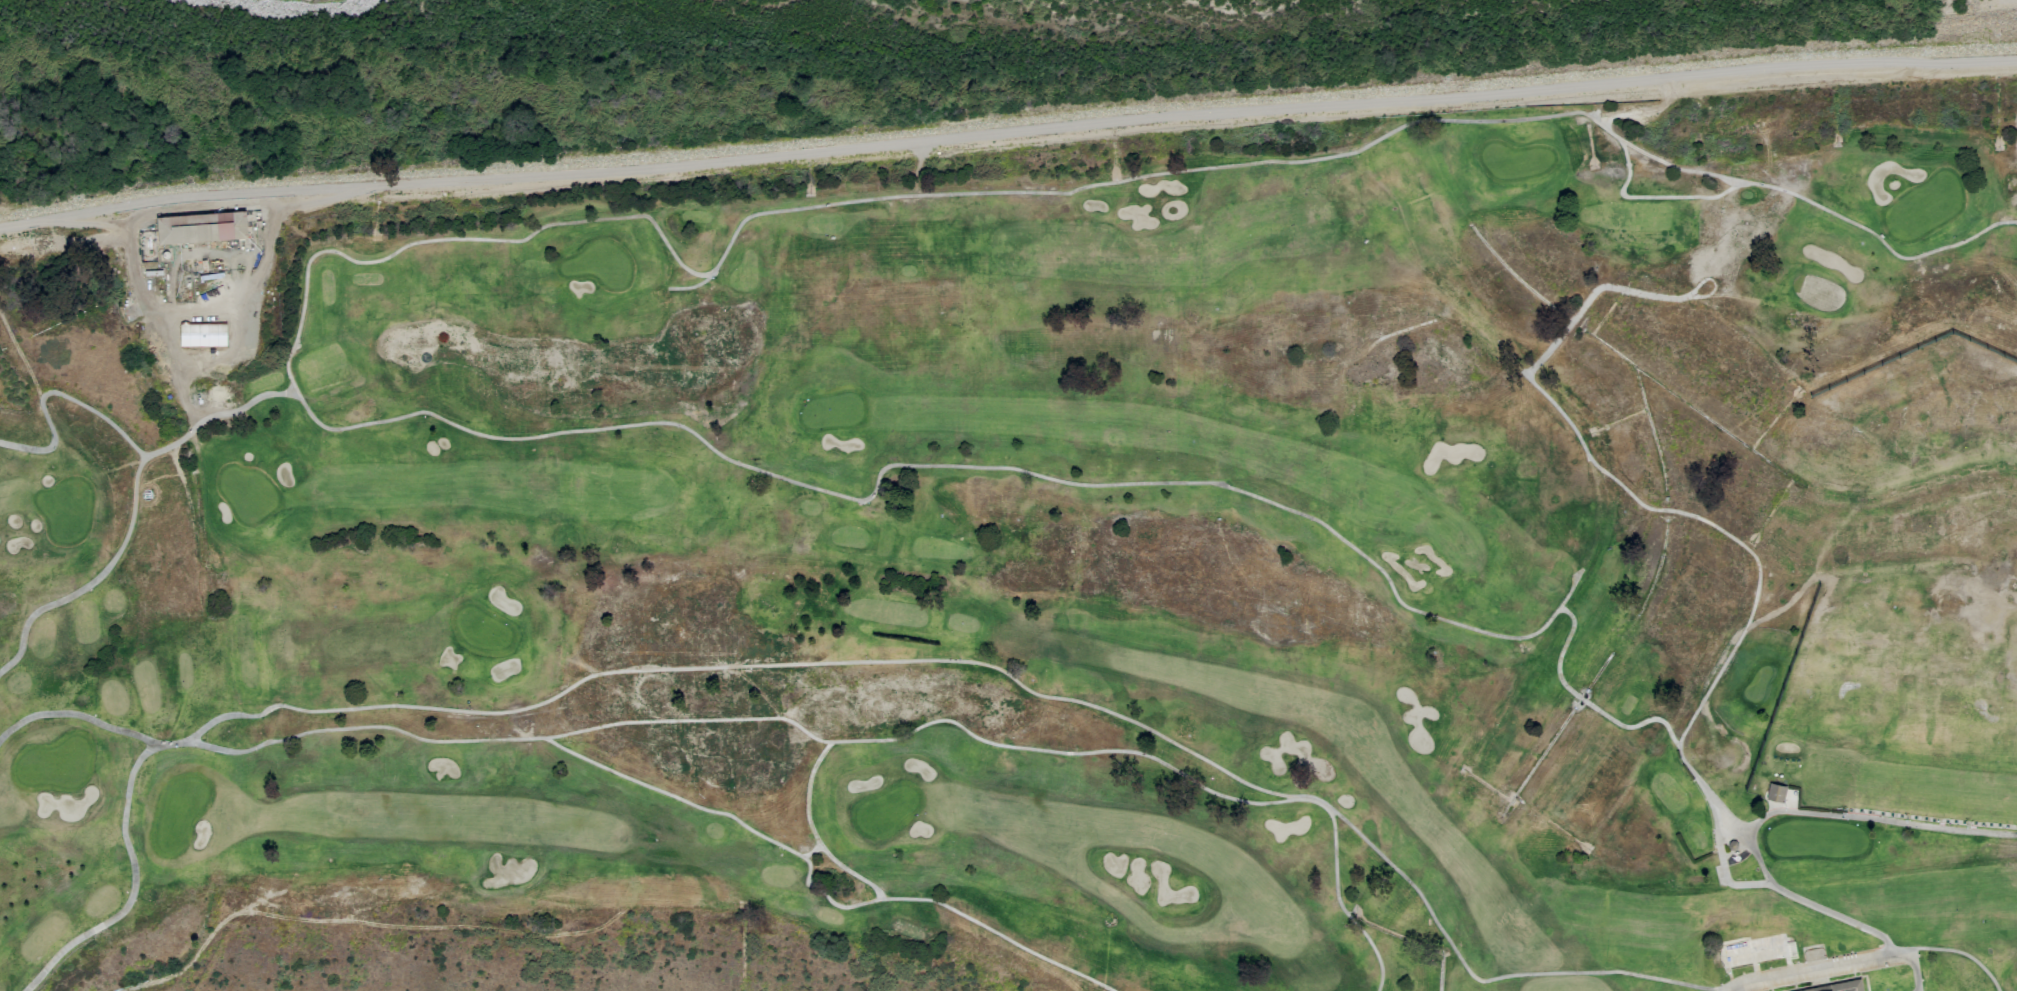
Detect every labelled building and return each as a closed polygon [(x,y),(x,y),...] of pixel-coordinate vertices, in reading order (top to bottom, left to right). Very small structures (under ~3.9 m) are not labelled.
[(245,210),(247,238),(158,244),(156,217),(245,210)] [(154,231),(156,262),(140,263),(138,232),(154,231)] [(178,323),(226,323),(226,346),(178,345),(178,323)] [(1786,786),(1782,802),(1765,799),(1767,793),(1769,782),(1786,786)] [(1860,978),(1863,990),(1793,990),(1860,978)]
